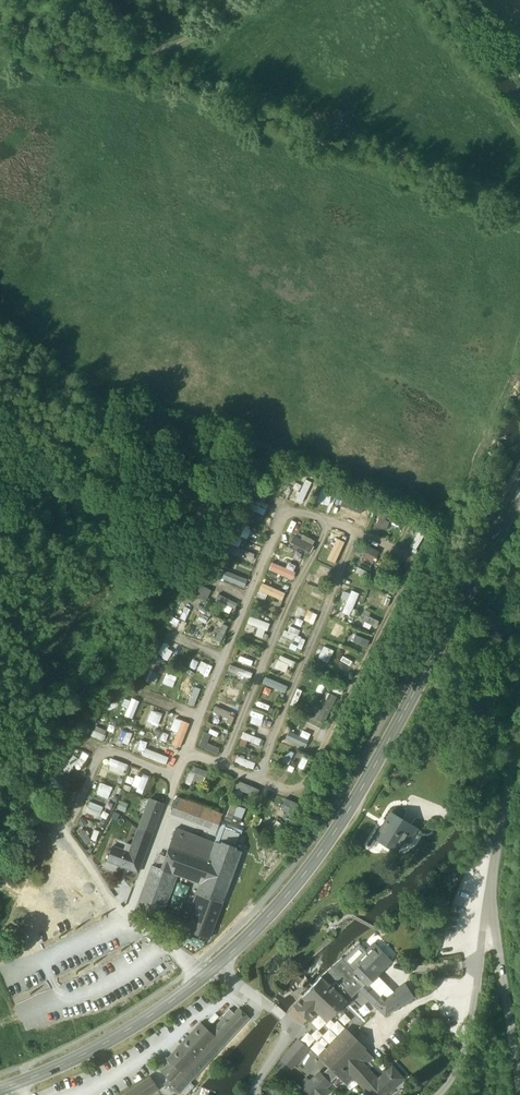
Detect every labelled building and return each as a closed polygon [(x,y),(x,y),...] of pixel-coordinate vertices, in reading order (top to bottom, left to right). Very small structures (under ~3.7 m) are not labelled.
[(302,502),(312,481),(305,478),(295,499),(302,502)] [(317,501),(331,507),(337,494),(323,488),(317,501)] [(340,496),(336,508),(347,511),(351,500),(340,496)] [(263,514),(268,505),(255,499),(250,508),(263,514)] [(354,513),(367,517),(370,507),(358,503),(354,513)] [(384,531),(389,515),(381,512),(375,528),(384,531)] [(417,549),(423,532),(417,530),(411,547),(417,549)] [(290,543),(312,551),(316,539),(303,534),(301,538),(293,535),(290,543)] [(232,545),(229,552),(252,561),(255,553),(232,545)] [(364,557),(375,561),(379,550),(369,546),(364,557)] [(317,574),(327,576),(329,568),(320,565),(317,574)] [(245,587),(252,570),(240,566),(234,583),(245,587)] [(282,600),(285,592),(262,582),(259,590),(282,600)] [(201,584),(195,595),(206,601),(212,590),(201,584)] [(341,611),(349,615),(359,592),(351,589),(341,611)] [(366,601),(386,610),(390,600),(370,592),(366,601)] [(218,593),(215,599),(224,604),(221,609),(231,613),(236,602),(218,593)] [(180,603),(174,613),(183,619),(189,608),(180,603)] [(371,623),(377,626),(379,620),(369,615),(371,611),(363,608),(359,617),(365,619),(362,626),(369,629),(371,623)] [(204,629),(209,619),(197,613),(192,624),(204,629)] [(263,638),(269,622),(250,615),(247,623),(258,626),(255,635),(263,638)] [(294,624),(301,626),(303,620),(296,617),(294,624)] [(340,637),(344,627),(332,622),(328,633),(340,637)] [(220,644),(228,625),(222,623),(213,641),(220,644)] [(304,637),(299,636),(300,628),(286,625),(283,642),(303,645),(304,637)] [(355,635),(353,642),(368,645),(369,638),(355,635)] [(168,647),(170,645),(165,641),(157,653),(167,660),(173,651),(168,647)] [(317,660),(328,664),(333,649),(323,645),(317,660)] [(294,666),(295,659),(278,656),(276,669),(286,671),(288,665),(294,666)] [(196,669),(199,660),(192,657),(189,666),(196,669)] [(200,660),(196,671),(208,676),(212,665),(200,660)] [(155,684),(159,673),(150,669),(146,681),(155,684)] [(166,672),(162,683),(172,687),(177,676),(166,672)] [(265,676),(262,683),(285,692),(288,685),(265,676)] [(194,701),(199,694),(184,681),(179,687),(194,701)] [(223,685),(221,696),(237,700),(239,689),(223,685)] [(324,725),(337,695),(325,690),(312,720),(324,725)] [(131,697),(125,716),(133,719),(139,700),(131,697)] [(228,716),(226,722),(232,724),(235,712),(214,707),(213,712),(228,716)] [(158,726),(163,714),(152,709),(147,721),(158,726)] [(253,710),(249,722),(260,726),(264,714),(253,710)] [(173,720),(183,723),(184,718),(175,715),(173,720)] [(177,735),(183,737),(186,726),(180,724),(177,735)] [(91,735),(102,740),(106,730),(95,725),(91,735)] [(218,752),(220,746),(214,745),(218,732),(203,728),(198,747),(218,752)] [(128,744),(132,733),(123,729),(119,741),(128,744)] [(259,745),(261,737),(243,731),(239,744),(249,747),(251,742),(259,745)] [(150,744),(153,738),(143,733),(140,739),(150,744)] [(173,752),(177,753),(179,748),(162,741),(157,754),(170,759),(173,752)] [(137,751),(142,753),(146,744),(140,742),(137,751)] [(290,763),(293,751),(287,750),(284,761),(290,763)] [(79,770),(85,761),(72,753),(62,768),(68,772),(73,766),(79,770)] [(253,768),(255,761),(237,755),(235,762),(253,768)] [(303,756),(298,765),(303,768),(308,759),(303,756)] [(107,769),(125,775),(129,764),(111,758),(107,769)] [(184,782),(190,785),(193,779),(202,783),(208,771),(193,764),(184,782)] [(287,783),(291,773),(278,768),(274,778),(287,783)] [(398,768),(394,776),(399,779),(404,772),(398,768)] [(136,775),(132,784),(138,787),(136,791),(142,793),(150,776),(143,773),(142,777),(136,775)] [(96,793),(108,798),(113,786),(101,781),(96,793)] [(292,814),(298,803),(286,797),(280,809),(292,814)] [(176,798),(172,808),(183,812),(186,802),(176,798)] [(85,813),(100,816),(103,803),(89,800),(85,813)] [(149,800),(132,845),(128,857),(141,862),(162,804),(149,800)] [(222,815),(186,802),(183,812),(172,808),(170,814),(217,831),(222,815)] [(239,824),(246,808),(231,802),(224,818),(239,824)] [(103,809),(99,816),(105,819),(109,812),(103,809)] [(375,839),(396,851),(403,839),(409,843),(417,830),(390,813),(375,839)] [(220,827),(215,842),(234,849),(239,834),(220,827)] [(190,880),(199,884),(214,843),(175,828),(161,869),(174,874),(175,871),(191,877),(190,880)] [(199,884),(200,884),(226,893),(241,852),(234,849),(215,842),(214,843),(199,884)] [(137,872),(141,862),(128,857),(132,845),(127,843),(124,851),(112,847),(107,861),(137,872)] [(160,911),(174,874),(161,869),(151,865),(134,912),(157,920),(160,911)] [(220,909),(226,893),(200,884),(194,900),(198,901),(220,909)] [(182,930),(209,939),(220,909),(198,901),(194,900),(186,920),(182,930)] [(178,918),(160,911),(157,920),(175,927),(178,918)] [(186,920),(178,918),(175,927),(182,930),(186,920)] [(49,932),(59,927),(55,920),(45,925),(49,932)] [(374,945),(365,953),(358,945),(344,960),(366,983),(368,984),(368,985),(377,975),(382,970),(390,962),(374,945)] [(346,1001),(359,990),(366,983),(344,960),(342,958),(321,977),(346,1001)] [(394,992),(377,975),(368,985),(371,988),(382,999),(388,996),(394,992)] [(327,1022),(346,1001),(321,977),(301,997),(317,1012),(327,1022)] [(368,984),(366,983),(359,990),(360,992),(368,984)] [(360,992),(364,995),(371,988),(368,985),(368,984),(360,992)] [(388,996),(396,1009),(402,1004),(413,998),(405,985),(394,992),(388,996)] [(382,999),(371,988),(364,995),(372,1003),(385,1016),(396,1009),(388,996),(382,999)] [(309,1021),(317,1012),(301,997),(293,1006),(309,1021)] [(189,1062),(199,1072),(249,1018),(238,1009),(234,1014),(227,1021),(213,1037),(189,1062)] [(223,1017),(227,1021),(234,1014),(229,1009),(222,1017),(223,1017)] [(209,1023),(204,1028),(213,1037),(227,1021),(223,1017),(214,1027),(209,1023)] [(168,1059),(172,1062),(175,1065),(177,1067),(181,1071),(189,1062),(213,1037),(204,1028),(200,1025),(168,1059)] [(330,1068),(338,1075),(363,1050),(364,1049),(348,1033),(322,1060),(330,1068)] [(285,1057),(292,1064),(307,1048),(299,1041),(285,1057)] [(363,1050),(338,1075),(339,1076),(347,1084),(353,1078),(365,1066),(372,1058),(363,1050)] [(301,1060),(316,1070),(321,1063),(307,1052),(301,1060)] [(173,1067),(175,1065),(172,1062),(159,1071),(165,1076),(173,1068),(173,1067)] [(173,1087),(180,1093),(190,1082),(199,1072),(189,1062),(181,1071),(177,1067),(175,1065),(173,1067),(173,1068),(175,1069),(167,1078),(168,1080),(171,1082),(170,1084),(172,1086),(171,1087),(172,1088),(173,1087)] [(369,1094),(386,1094),(404,1079),(392,1067),(378,1080),(365,1066),(353,1078),(369,1094)] [(339,1076),(338,1075),(330,1068),(322,1076),(319,1073),(310,1083),(307,1079),(297,1089),(304,1094),(327,1094),(329,1093),(325,1089),(339,1076)] [(157,1089),(156,1087),(149,1077),(126,1092),(122,1094),(149,1094),(157,1089)] [(163,1085),(166,1088),(170,1084),(171,1082),(168,1080),(163,1085)] [(180,1093),(182,1094),(186,1094),(194,1087),(190,1082),(180,1093)]
